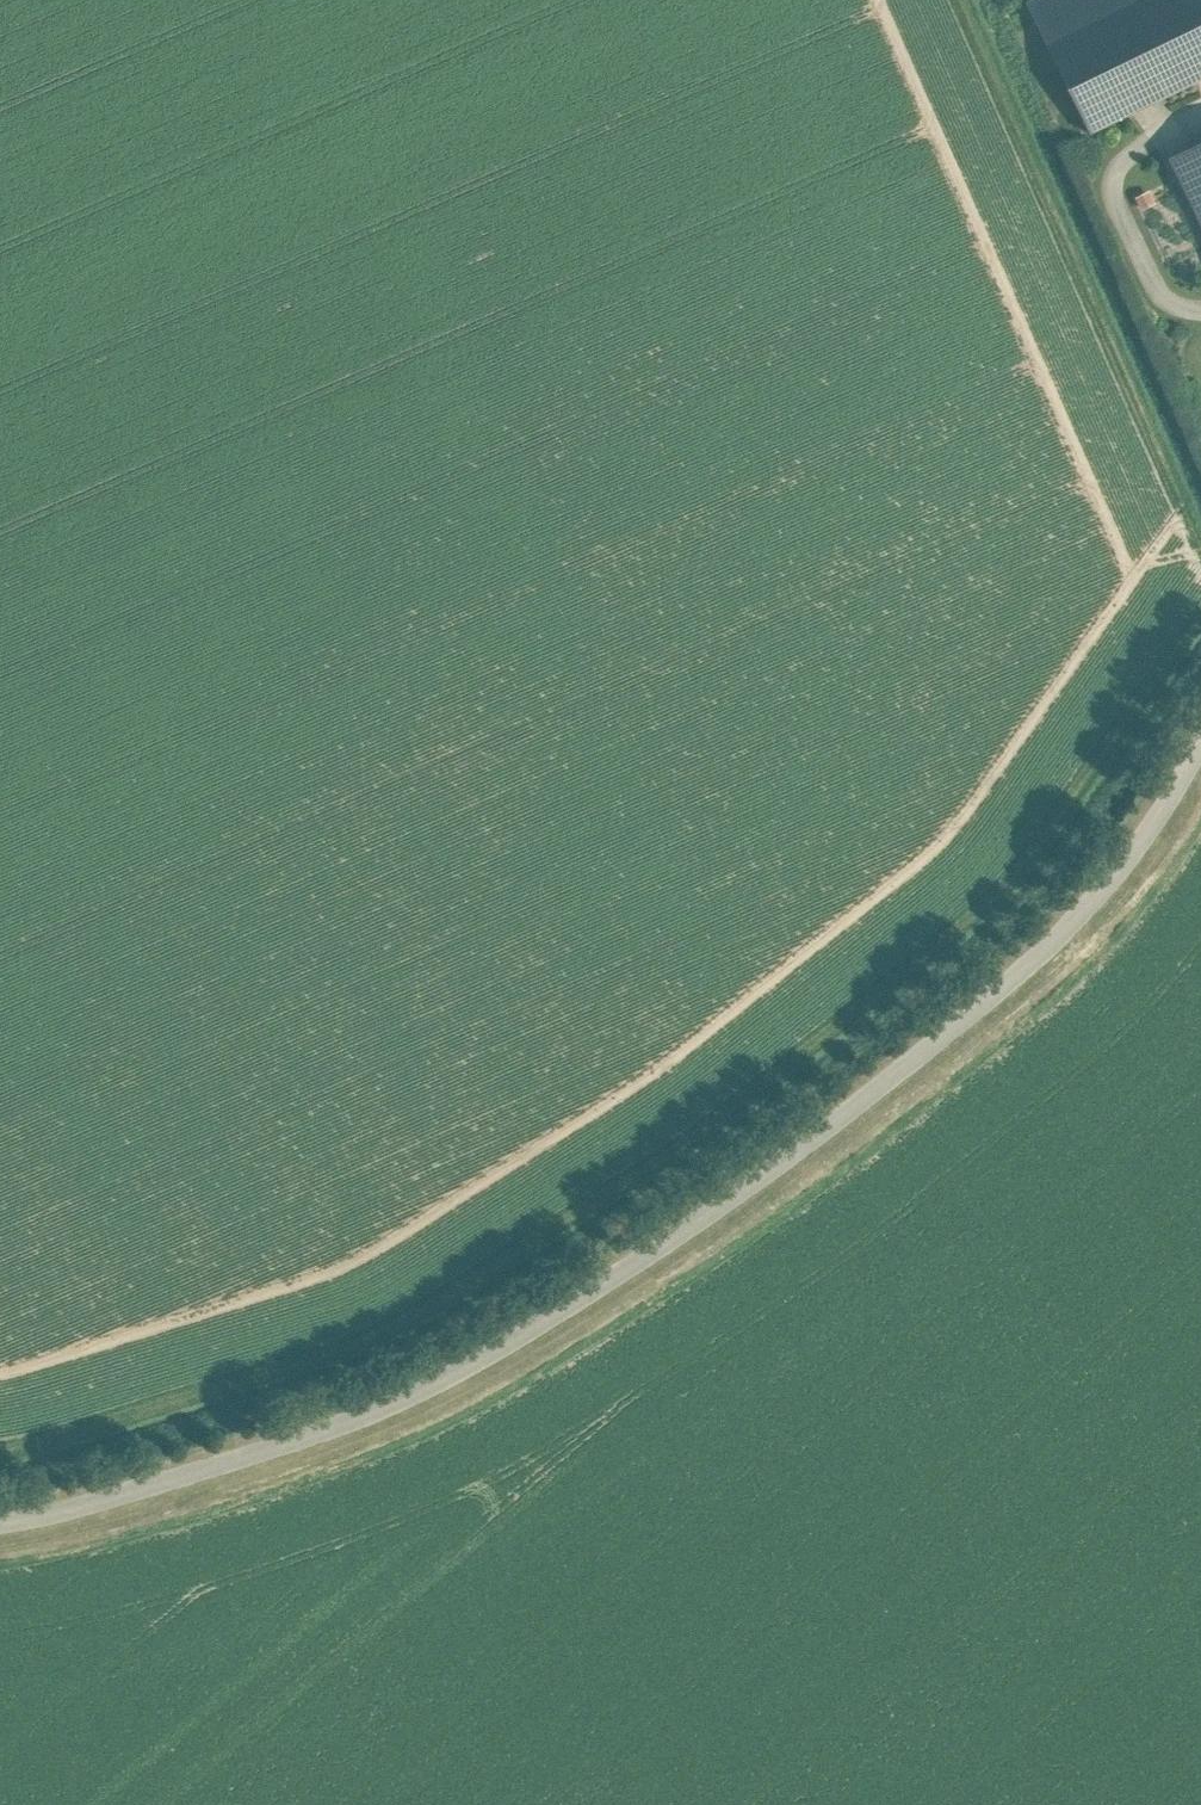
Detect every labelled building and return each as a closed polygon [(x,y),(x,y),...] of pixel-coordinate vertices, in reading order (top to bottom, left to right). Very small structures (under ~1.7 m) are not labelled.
[(1200,82),(1200,0),(1032,0),(1028,2),(1093,134),(1200,82)] [(1173,163),(1200,221),(1200,150),(1173,163)] [(1169,166),(1153,173),(1160,188),(1176,180),(1169,166)]
